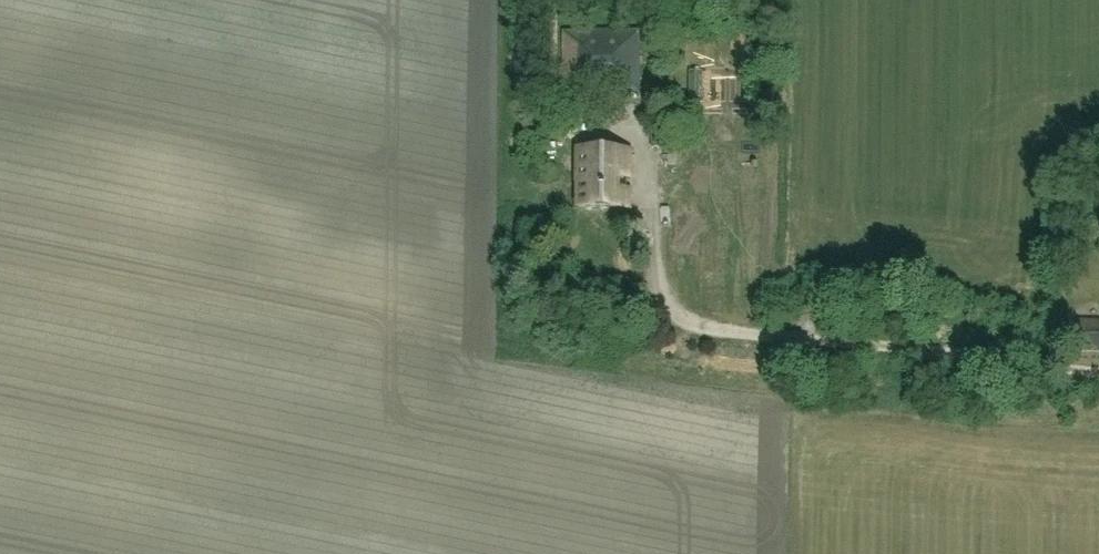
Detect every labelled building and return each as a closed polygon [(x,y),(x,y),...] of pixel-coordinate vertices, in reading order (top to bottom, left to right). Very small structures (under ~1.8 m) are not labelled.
[(597,80),(597,92),(640,91),(639,31),(563,32),(563,86),(551,86),(551,117),(578,117),(579,86),(578,86),(578,79),(580,78),(580,80),(597,80)] [(629,210),(629,152),(577,151),(577,184),(579,184),(578,209),(629,210)] [(1098,353),(1098,321),(1071,320),(1070,352),(1098,353)]
